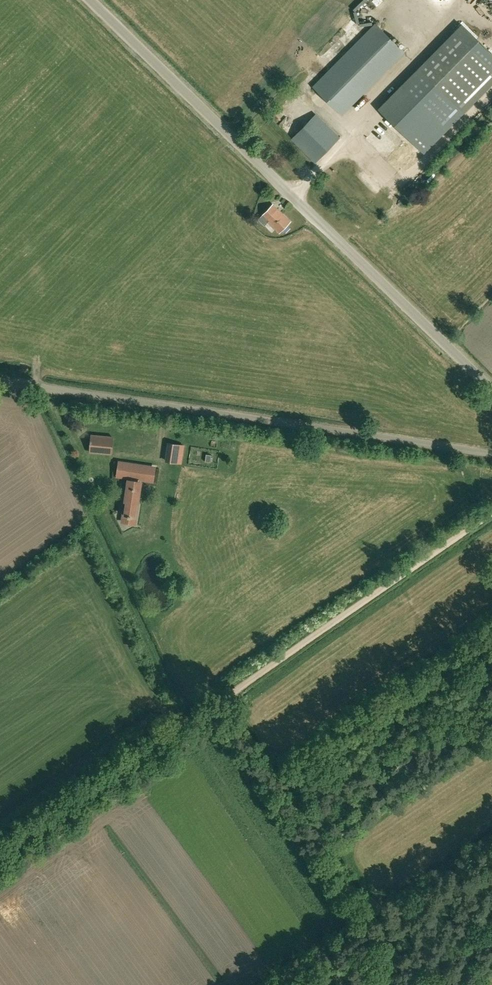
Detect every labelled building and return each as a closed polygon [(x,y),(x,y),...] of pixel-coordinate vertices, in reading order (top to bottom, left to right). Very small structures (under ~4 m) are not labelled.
[(370,20),(375,14),(371,10),(366,16),(370,20)] [(376,22),(357,42),(386,71),(406,51),(376,22)] [(419,68),(465,113),(491,85),(491,54),(462,24),(419,68)] [(386,71),(357,42),(313,86),(342,116),(386,71)] [(465,113),(419,68),(379,109),(424,154),(465,113)] [(302,129),(292,139),(315,162),(325,152),(302,129)] [(269,221),(280,232),(291,221),(274,204),(263,215),(259,219),(265,225),(269,221)] [(111,453),(112,447),(113,437),(92,435),(90,451),(111,453)] [(185,443),(169,441),(165,460),(181,463),(185,443)] [(119,463),(117,475),(125,476),(127,464),(119,463)] [(147,467),(145,479),(153,480),(155,468),(147,467)] [(141,473),(133,472),(132,481),(130,480),(128,494),(127,498),(126,498),(126,501),(127,501),(125,520),(135,522),(138,503),(140,503),(140,500),(139,500),(140,496),(139,496),(141,482),(140,482),(141,473)]
